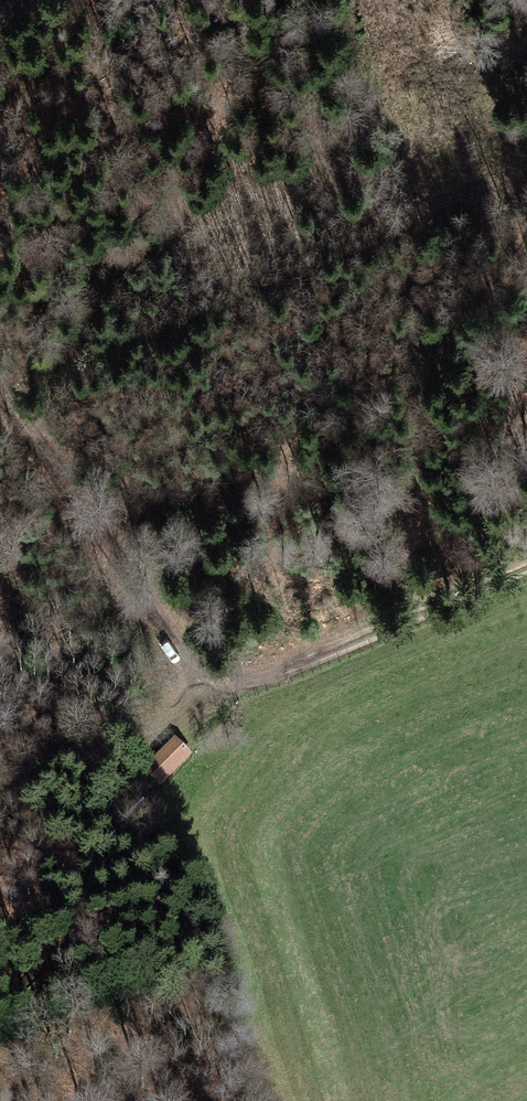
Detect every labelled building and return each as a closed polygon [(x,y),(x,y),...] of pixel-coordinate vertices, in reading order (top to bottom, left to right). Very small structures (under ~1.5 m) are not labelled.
[(170,745),(142,774),(158,789),(185,760),(170,745)]
